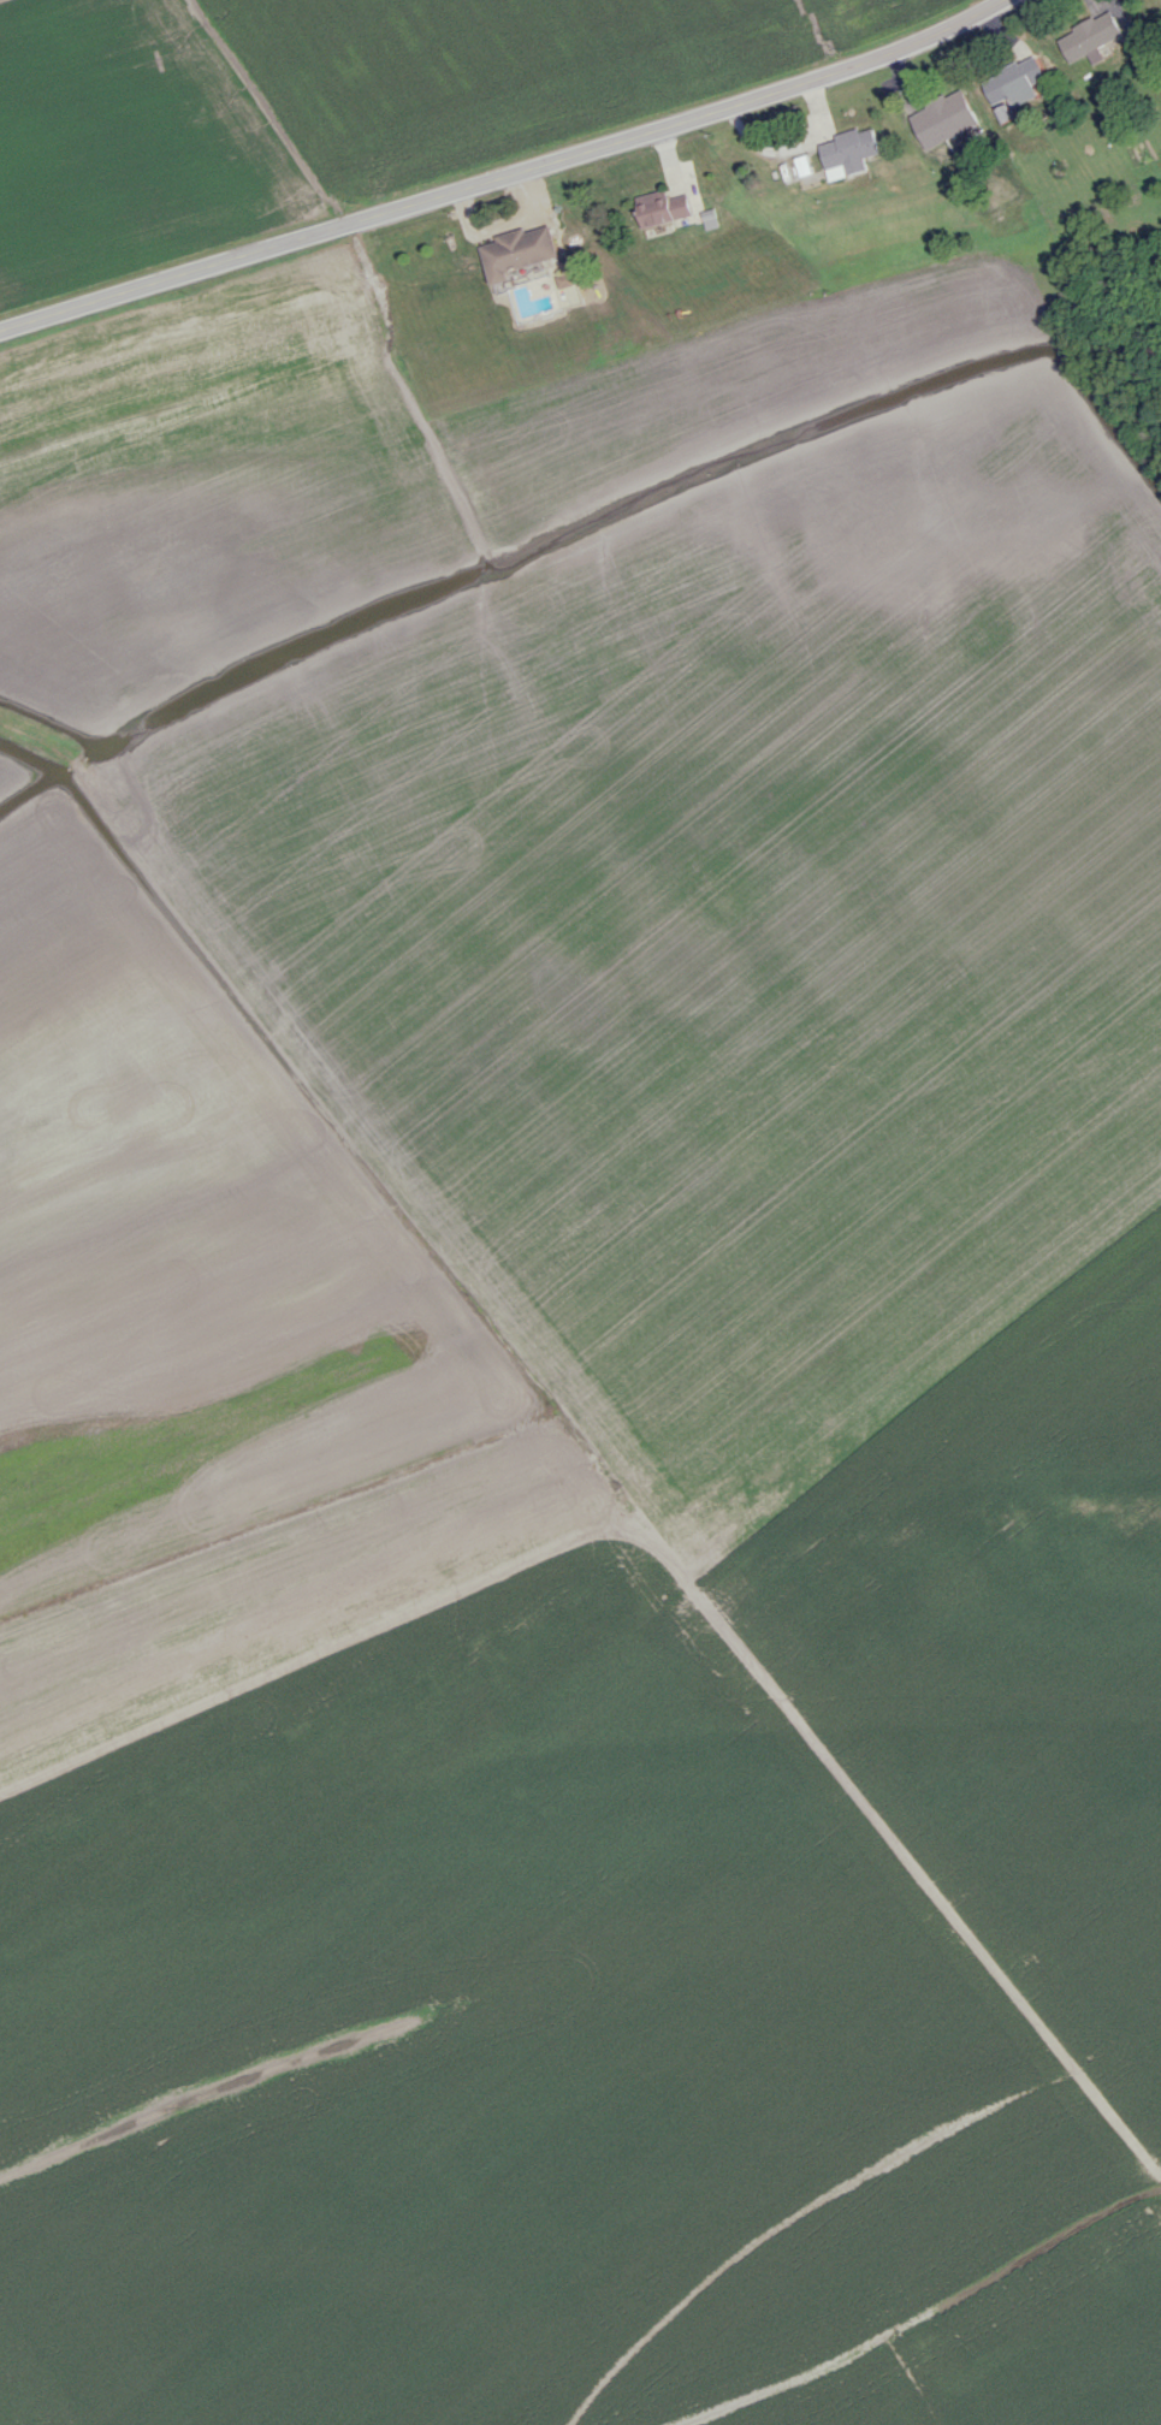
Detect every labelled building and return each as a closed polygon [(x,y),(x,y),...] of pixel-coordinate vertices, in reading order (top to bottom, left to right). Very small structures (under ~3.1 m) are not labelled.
[(1123,37),(1111,12),(1058,37),(1070,62),(1123,37)] [(981,80),(992,105),(1010,98),(1014,107),(1037,97),(1032,84),(1046,78),(1036,56),(981,80)] [(933,147),(948,140),(943,128),(974,115),(962,89),(917,109),(933,147)] [(880,154),(873,128),(819,141),(828,181),(867,172),(863,158),(880,154)] [(692,219),(688,195),(668,198),(667,192),(635,198),(640,228),(692,219)] [(558,262),(548,225),(479,243),(488,280),(558,262)]
